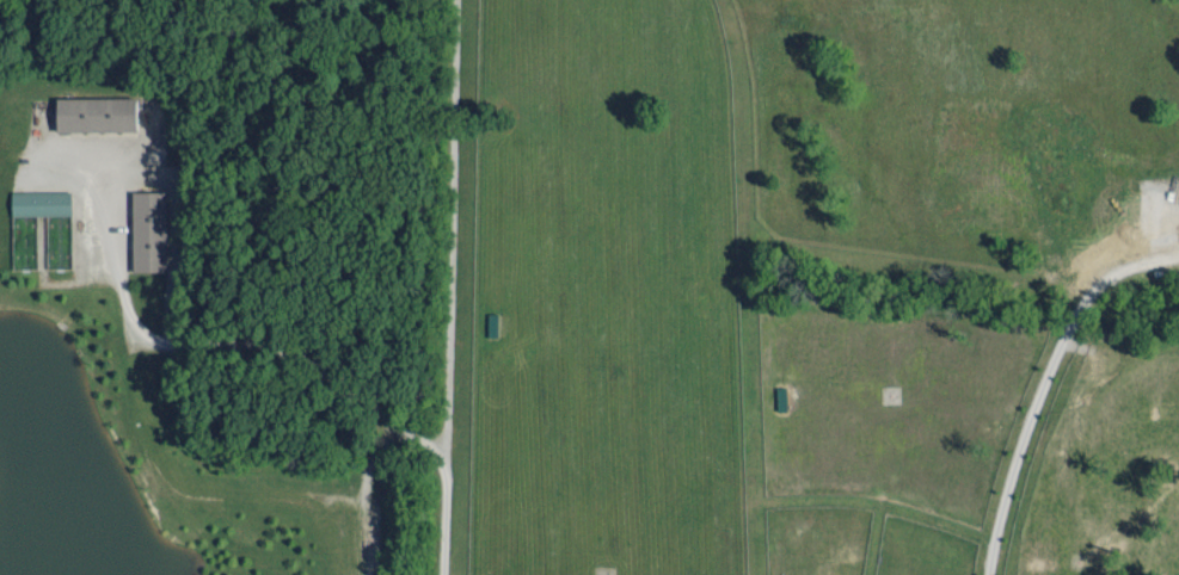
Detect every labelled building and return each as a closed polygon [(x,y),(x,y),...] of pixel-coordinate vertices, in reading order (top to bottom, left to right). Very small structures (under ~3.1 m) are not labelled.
[(58,130),(140,129),(139,95),(58,97),(58,130)] [(73,190),(14,189),(14,213),(72,214),(73,190)] [(166,189),(134,190),(135,270),(167,270),(166,189)]
